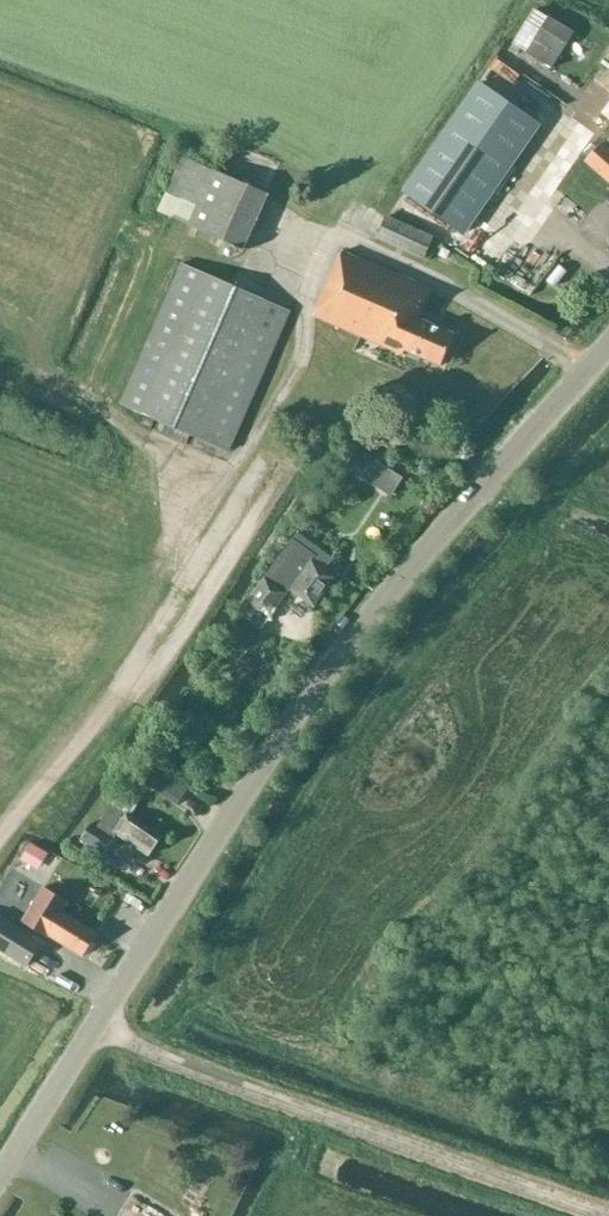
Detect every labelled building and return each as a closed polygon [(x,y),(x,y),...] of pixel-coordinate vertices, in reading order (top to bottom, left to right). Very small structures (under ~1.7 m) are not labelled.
[(553,68),(575,32),(550,16),(527,52),(553,68)] [(465,231),(540,123),(478,80),(404,189),(465,231)] [(571,166),(590,145),(578,134),(559,156),(571,166)] [(601,147),(585,165),(608,187),(608,155),(601,147)] [(183,155),(160,208),(238,242),(261,190),(183,155)] [(377,238),(425,260),(434,238),(386,217),(377,238)] [(521,272),(535,262),(519,241),(505,251),(521,272)] [(446,259),(449,253),(443,250),(440,256),(446,259)] [(431,291),(342,253),(314,317),(402,355),(404,350),(441,366),(455,334),(420,316),(431,291)] [(120,403),(229,451),(291,312),(182,264),(120,403)] [(364,453),(352,472),(364,479),(376,461),(364,453)] [(391,496),(403,478),(391,470),(379,489),(391,496)] [(309,560),(312,556),(290,541),(246,605),(269,620),(285,596),(283,594),(287,589),(314,608),(334,577),(309,560)] [(177,806),(189,789),(148,761),(137,778),(177,806)] [(116,835),(150,857),(161,837),(127,815),(128,815),(112,806),(97,829),(92,825),(83,839),(106,853),(116,835)] [(109,856),(105,869),(129,876),(133,863),(109,856)] [(70,902),(43,886),(22,921),(48,937),(49,936),(83,957),(97,933),(63,912),(70,902)] [(0,915),(0,951),(27,968),(43,942),(0,915)] [(146,1215),(148,1215),(167,1215),(152,1206),(146,1215)]
